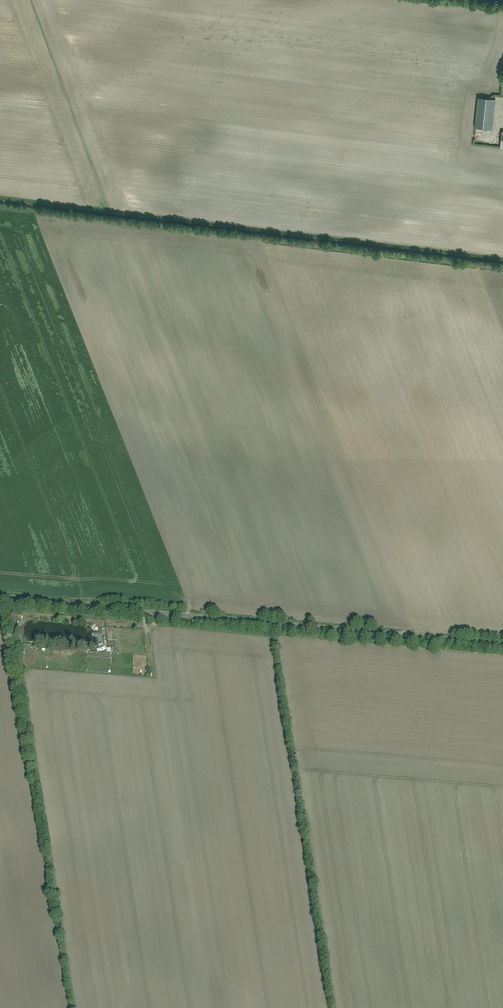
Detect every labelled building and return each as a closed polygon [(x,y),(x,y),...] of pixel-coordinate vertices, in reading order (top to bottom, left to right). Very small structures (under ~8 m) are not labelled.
[(479,96),(475,126),(491,128),(495,98),(479,96)]
